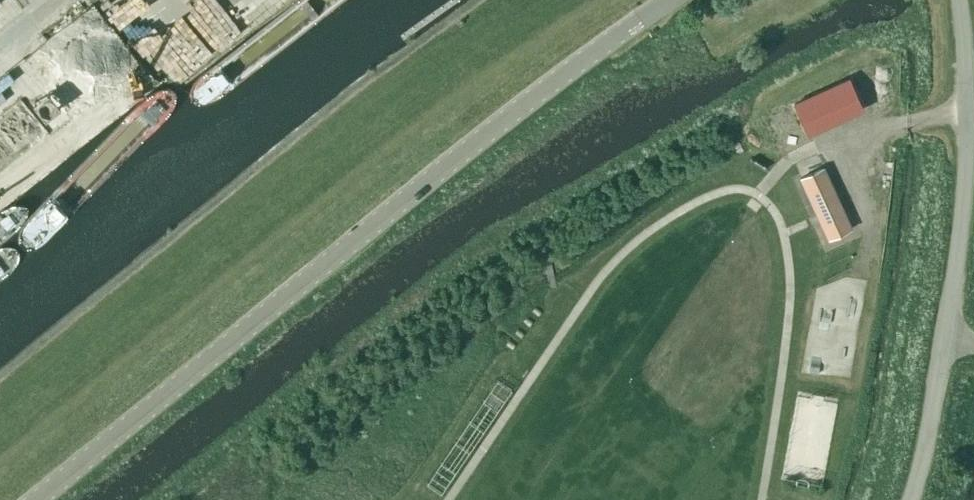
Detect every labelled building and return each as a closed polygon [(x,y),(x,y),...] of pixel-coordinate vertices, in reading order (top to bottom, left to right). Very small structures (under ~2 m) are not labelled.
[(869,98),(893,74),(875,55),(850,80),(869,98)] [(849,77),(793,103),(807,133),(863,107),(849,77)] [(821,169),(796,180),(825,242),(849,230),(821,169)]
